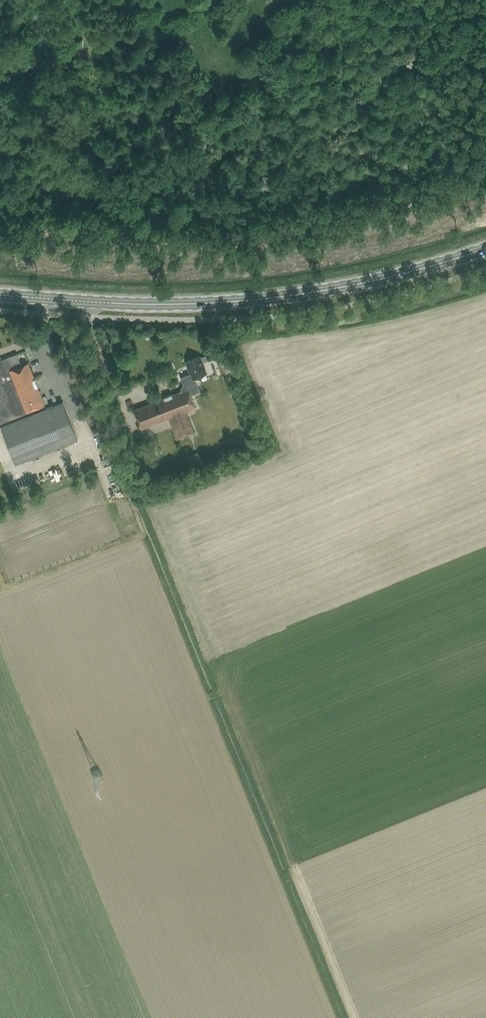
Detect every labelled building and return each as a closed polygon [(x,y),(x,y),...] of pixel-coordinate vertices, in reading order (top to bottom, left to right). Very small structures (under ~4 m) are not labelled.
[(192,386),(197,384),(194,377),(207,373),(203,362),(208,360),(208,361),(216,358),(214,352),(206,355),(201,357),(200,356),(186,361),(190,374),(188,375),(192,386)] [(0,365),(0,424),(16,463),(78,439),(63,401),(46,408),(44,404),(28,363),(21,365),(17,354),(0,360),(2,364),(0,365)] [(197,384),(192,386),(188,375),(181,377),(185,387),(183,391),(172,395),(172,394),(164,397),(164,398),(134,410),(141,428),(169,418),(177,439),(194,432),(186,411),(195,407),(190,394),(200,391),(197,384)]
